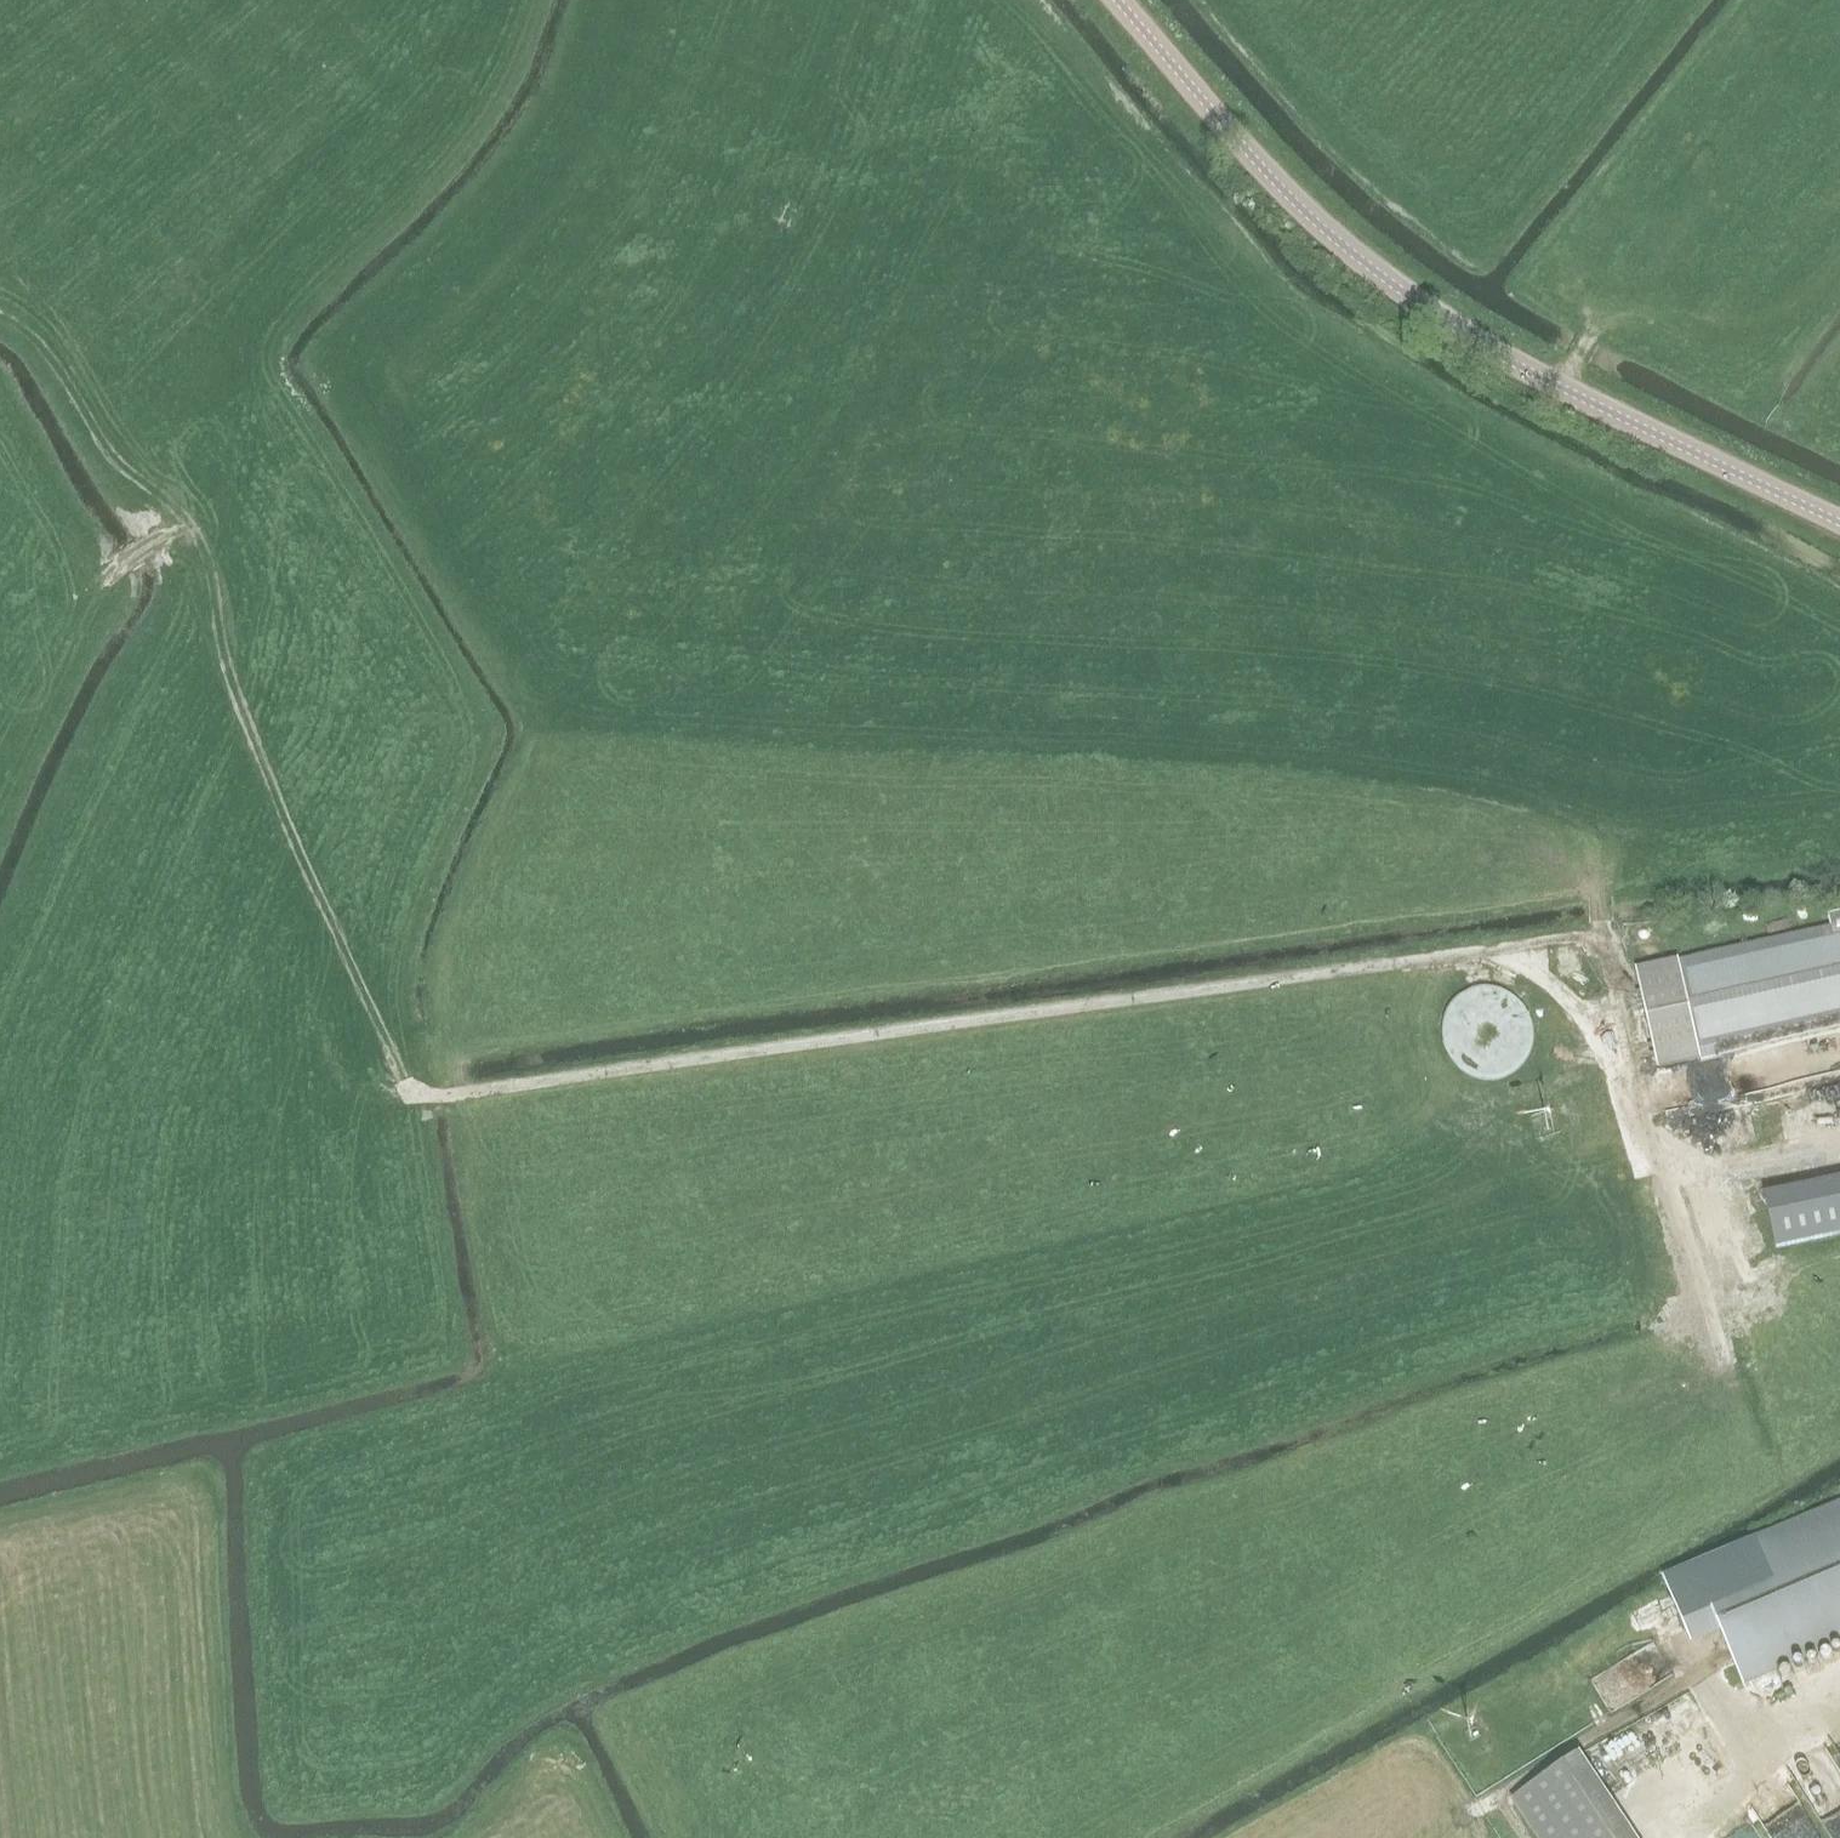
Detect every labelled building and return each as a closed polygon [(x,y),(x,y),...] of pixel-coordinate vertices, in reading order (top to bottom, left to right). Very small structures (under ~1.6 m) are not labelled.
[(1635,969),(1657,1066),(1699,1057),(1839,1025),(1839,913),(1828,916),(1830,927),(1678,962),(1677,959),(1676,959),(1635,969)] [(1447,1029),(1447,1039),(1449,1049),(1453,1057),(1459,1065),(1467,1070),(1477,1074),(1486,1075),(1496,1073),(1505,1069),(1513,1064),(1519,1056),(1523,1047),(1524,1037),(1524,1028),(1520,1018),(1515,1010),(1508,1004),(1499,999),(1490,997),(1480,997),(1470,1000),(1462,1005),(1455,1012),(1450,1020),(1447,1029)] [(1776,1247),(1839,1233),(1839,1184),(1766,1200),(1776,1247)] [(1662,1576),(1665,1583),(1680,1619),(1683,1626),(1712,1613),(1722,1635),(1743,1686),(1839,1645),(1839,1500),(1722,1550),(1662,1576)] [(1540,1837),(1629,1837),(1576,1757),(1513,1798),(1540,1837)]
